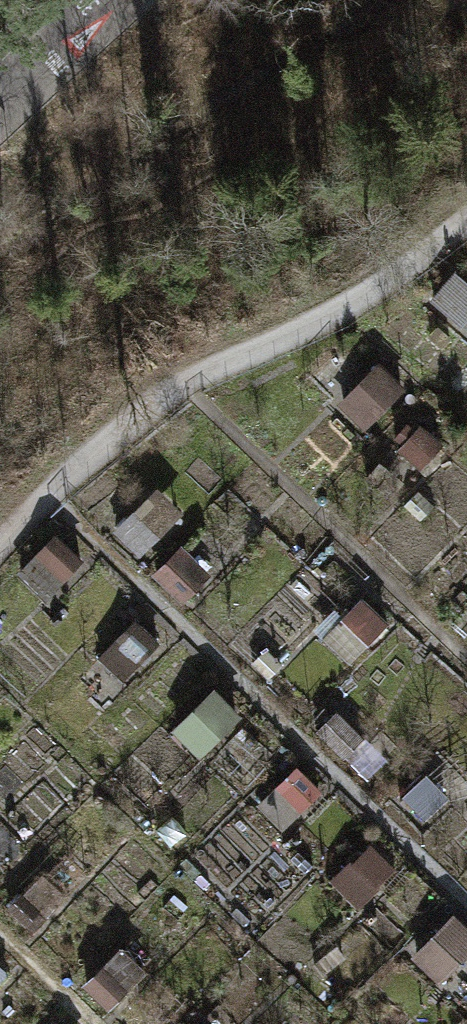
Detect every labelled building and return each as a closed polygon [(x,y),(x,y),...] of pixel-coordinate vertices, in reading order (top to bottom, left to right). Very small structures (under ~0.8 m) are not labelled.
[(382,357),(338,399),(364,426),(408,384),(382,357)] [(158,483),(114,524),(140,552),(184,510),(158,483)] [(68,522),(24,564),(50,591),(94,549),(68,522)] [(366,593),(322,635),(348,662),(392,621),(366,593)] [(215,681),(171,723),(197,750),(241,709),(215,681)] [(296,761),(252,803),(278,830),(322,788),(296,761)] [(370,836),(326,877),(352,904),(396,863),(370,836)] [(410,952),(435,980),(466,950),(466,925),(454,911),(410,952)] [(123,942),(79,984),(105,1011),(127,990),(149,969),(123,942)]
